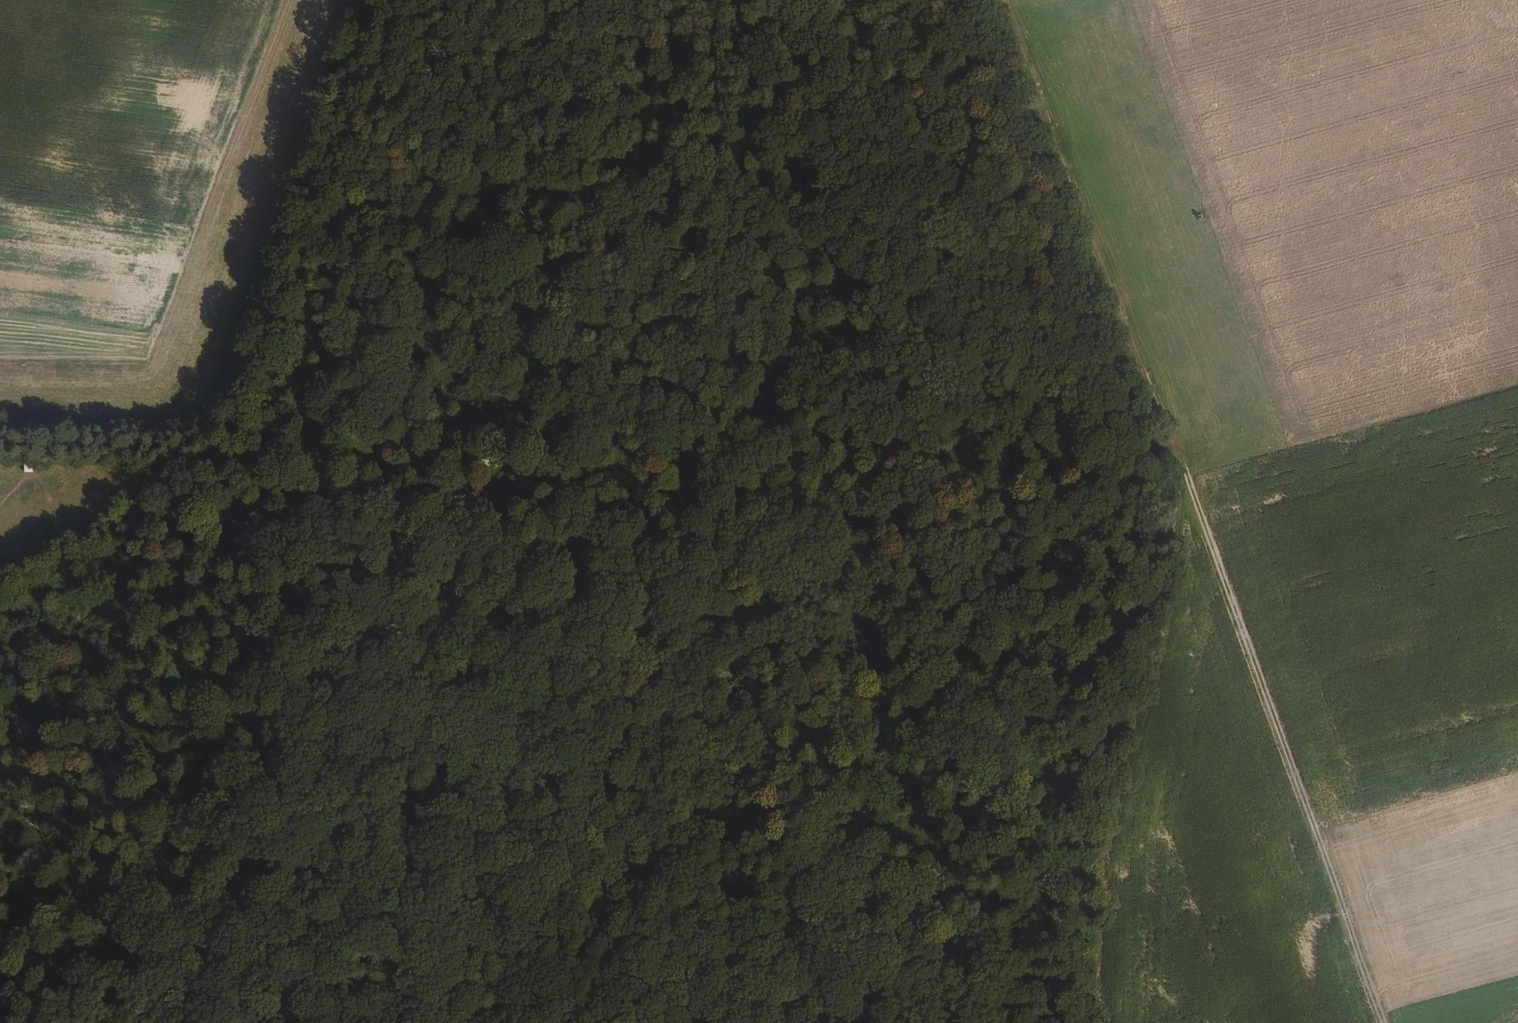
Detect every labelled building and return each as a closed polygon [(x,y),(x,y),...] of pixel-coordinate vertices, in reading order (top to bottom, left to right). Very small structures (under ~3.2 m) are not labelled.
[(35,459),(22,460),(23,471),(36,470),(35,459)]
